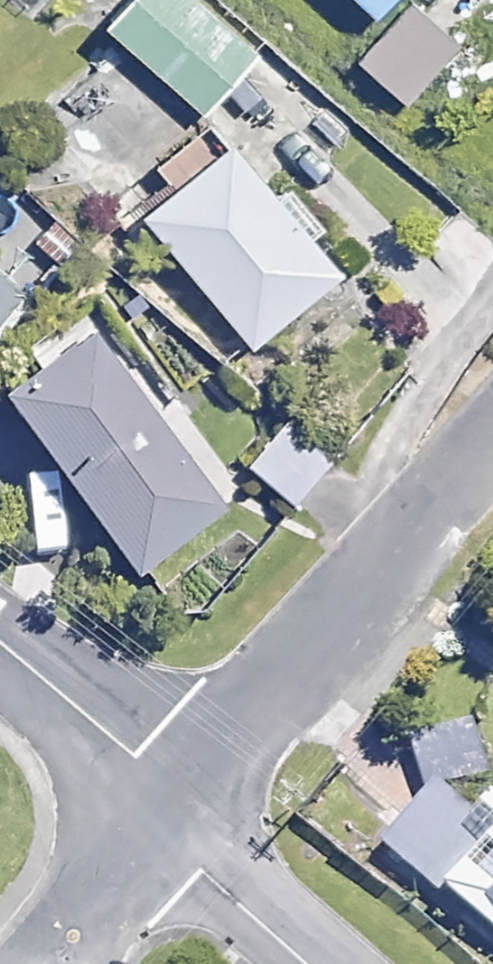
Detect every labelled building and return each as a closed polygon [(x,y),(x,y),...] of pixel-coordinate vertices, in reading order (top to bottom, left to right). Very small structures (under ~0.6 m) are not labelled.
[(196,0),(126,0),(104,26),(204,111),(256,51),(196,0)] [(372,17),(388,0),(353,0),(372,17)] [(458,44),(410,2),(357,61),(405,104),(458,44)] [(271,194),(218,134),(131,211),(250,345),(335,270),(303,233),(316,221),(283,183),(271,194)] [(90,327),(0,393),(0,394),(130,573),(221,507),(90,327)] [(329,461),(284,420),(244,464),(289,505),(329,461)] [(472,749),(451,738),(431,721),(418,736),(407,758),(456,782),(472,749)] [(485,896),(492,904),(492,887),(485,896)]
